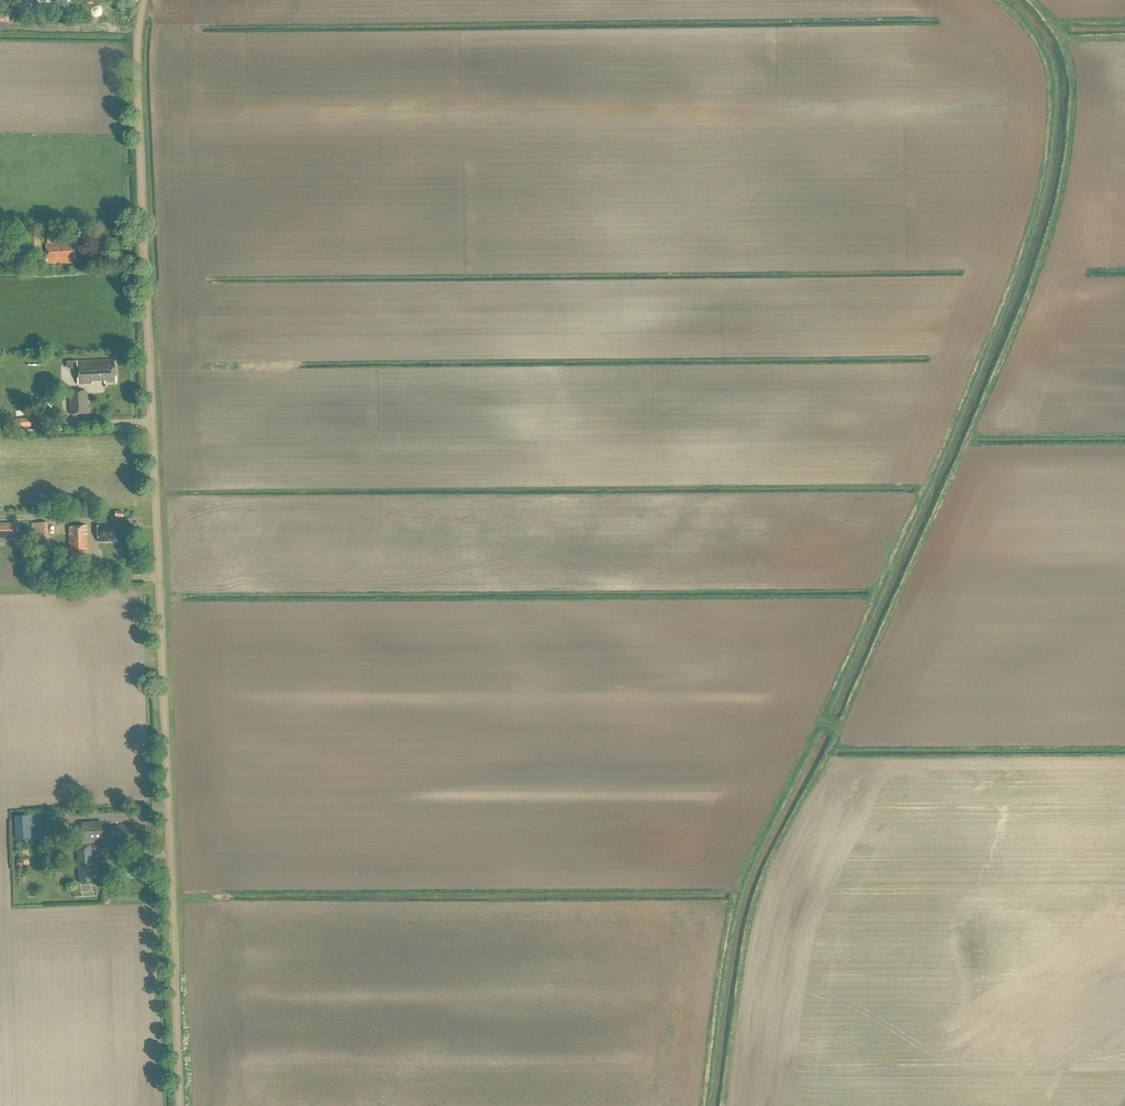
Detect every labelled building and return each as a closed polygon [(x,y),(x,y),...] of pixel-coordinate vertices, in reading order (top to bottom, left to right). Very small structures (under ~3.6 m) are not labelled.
[(48,7),(37,6),(37,13),(48,14),(48,7)] [(30,15),(30,7),(17,7),(17,14),(30,15)] [(48,240),(46,240),(47,263),(72,262),(72,259),(75,259),(75,241),(56,242),(56,234),(48,234),(48,240)] [(27,237),(27,253),(42,253),(41,237),(27,237)] [(106,384),(116,383),(115,360),(78,362),(80,385),(92,385),(92,382),(106,381),(106,384)] [(88,392),(69,393),(70,416),(89,415),(88,392)] [(13,419),(13,427),(28,427),(28,419),(13,419)] [(117,541),(129,541),(128,522),(120,523),(120,524),(98,524),(99,542),(117,542),(117,541)] [(50,536),(48,536),(48,524),(31,524),(32,535),(35,535),(35,548),(50,547),(50,536)] [(89,558),(88,526),(69,527),(71,558),(89,558)] [(11,538),(11,527),(0,527),(0,528),(0,539),(11,538)] [(28,839),(27,816),(11,816),(12,839),(28,839)] [(103,822),(96,823),(96,821),(82,821),(83,846),(103,845),(103,850),(131,849),(131,845),(136,845),(136,827),(103,828),(103,822)] [(94,883),(93,861),(79,862),(80,884),(94,883)]
